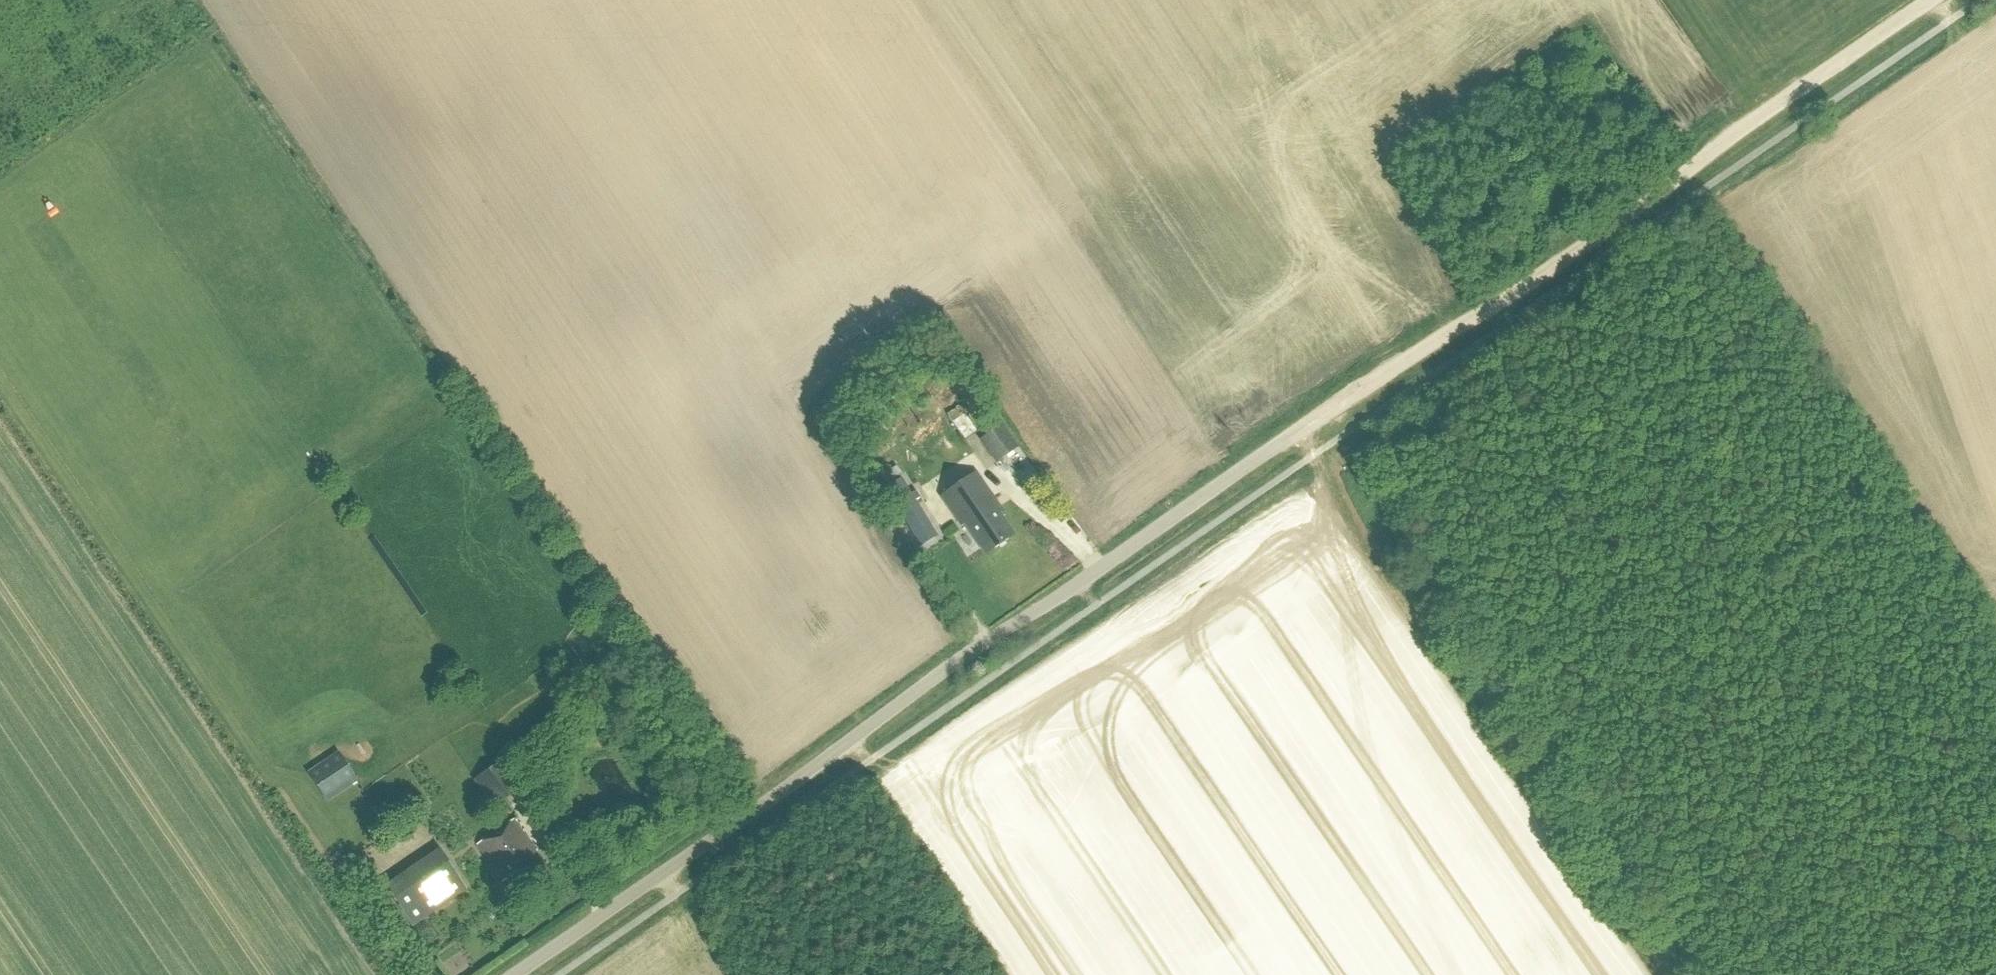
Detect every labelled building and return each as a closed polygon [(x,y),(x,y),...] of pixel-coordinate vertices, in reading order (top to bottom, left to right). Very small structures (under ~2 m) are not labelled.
[(1002,424),(992,410),(976,421),(986,436),(981,439),(998,463),(1019,447),(1003,424),(1002,424)] [(1015,536),(1000,515),(1004,512),(977,472),(940,498),(961,527),(963,525),(986,557),(1015,536)] [(886,499),(920,548),(943,532),(909,483),(886,499)] [(329,802),(360,781),(340,751),(309,773),(329,802)] [(503,763),(483,776),(484,777),(487,775),(504,799),(501,801),(502,802),(521,789),(503,763)] [(514,821),(477,846),(502,883),(508,879),(518,895),(550,874),(514,821)] [(415,922),(469,885),(441,844),(386,880),(415,922)]
